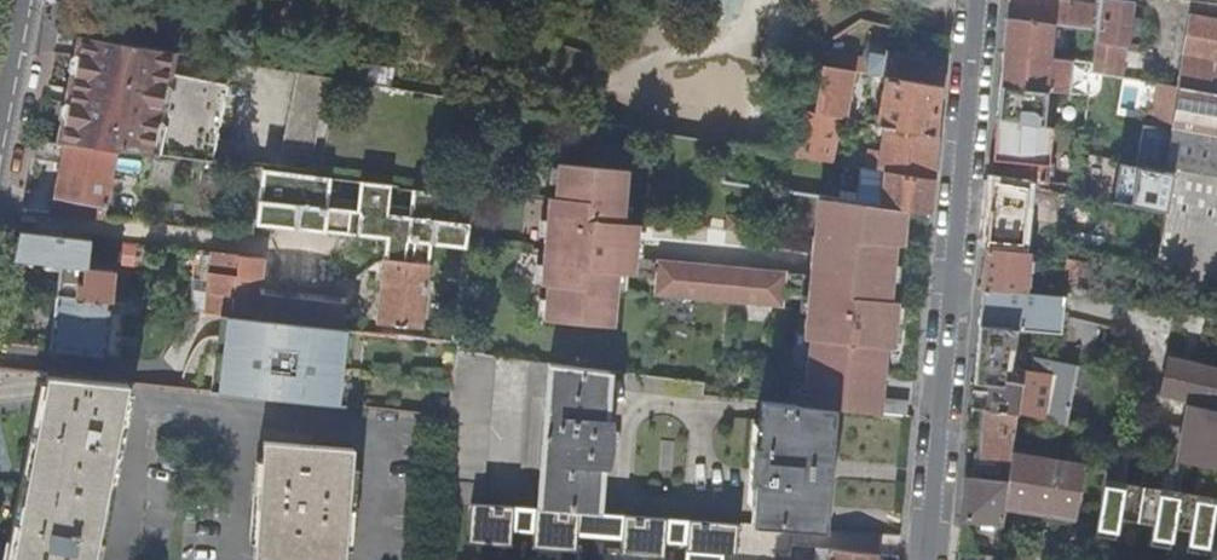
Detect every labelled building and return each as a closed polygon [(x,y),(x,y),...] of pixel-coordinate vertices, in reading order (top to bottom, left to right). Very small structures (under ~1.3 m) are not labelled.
[(1069,0),(1008,0),(1006,18),(1053,24),(1066,25),(1069,0)] [(1092,0),(1091,0),(1085,1),(1077,0),(1069,0),(1066,25),(1088,28),(1092,0)] [(1127,41),(1133,2),(1117,0),(1092,0),(1088,28),(1097,29),(1091,63),(1090,70),(1121,75),(1125,49),(1126,44),(1127,44),(1127,41)] [(636,14),(638,6),(625,3),(624,11),(636,14)] [(1178,85),(1216,92),(1216,19),(1190,14),(1178,85)] [(1049,57),(1053,24),(1006,18),(1004,36),(1003,50),(1049,57)] [(80,35),(61,141),(116,148),(201,159),(217,77),(167,67),(170,50),(80,35)] [(1137,43),(1127,41),(1127,44),(1126,44),(1125,49),(1136,50),(1137,43)] [(836,50),(822,47),(822,51),(820,62),(853,69),(862,70),(938,84),(941,59),(885,49),(884,54),(869,51),(868,57),(836,51),(836,50)] [(1064,92),(1068,60),(1049,57),(1003,50),(1002,64),(1000,84),(1046,90),(1064,92)] [(844,117),(853,69),(820,62),(811,111),(844,117)] [(272,149),(304,155),(318,75),(286,69),(272,149)] [(881,80),(873,122),(884,124),(934,133),(937,107),(938,84),(862,70),(861,76),(868,77),(867,80),(876,81),(881,80)] [(1162,82),(1154,124),(1170,128),(1178,85),(1162,82)] [(1042,125),(1046,90),(1000,84),(999,100),(997,118),(1042,125)] [(1178,85),(1170,128),(1154,124),(1143,122),(1132,163),(1171,173),(1164,211),(1154,266),(1153,271),(1211,282),(1214,283),(1216,283),(1216,92),(1178,85)] [(844,124),(845,117),(844,117),(811,111),(802,109),(793,154),(829,160),(837,123),(844,124)] [(866,135),(868,121),(846,117),(844,131),(866,135)] [(1046,181),(1050,127),(1042,125),(997,118),(995,144),(993,158),(1013,160),(1016,164),(1015,178),(1046,181)] [(868,121),(866,135),(881,138),(884,124),(873,122),(868,121)] [(884,124),(881,138),(875,167),(884,169),(931,176),(932,155),(934,133),(884,124)] [(102,216),(116,148),(61,141),(36,138),(33,153),(47,157),(59,160),(48,210),(102,216)] [(1152,209),(1157,171),(1101,163),(1096,201),(1152,209)] [(233,174),(261,179),(263,167),(235,164),(233,174)] [(909,415),(911,398),(880,397),(885,344),(892,345),(897,299),(890,298),(891,281),(893,262),(895,242),(902,243),(905,207),(880,203),(829,195),(826,234),(819,234),(812,233),(811,250),(810,255),(809,274),(760,270),(760,272),(748,271),(749,268),(692,263),(691,266),(680,265),(680,262),(634,258),(626,257),(628,235),(636,235),(637,225),(622,223),(626,171),(557,164),(553,199),(547,198),(539,286),(545,286),(542,321),(612,328),(617,275),(657,278),(655,297),(781,308),(783,290),(807,292),(805,313),(811,313),(802,403),(828,406),(909,415)] [(259,198),(466,223),(470,194),(462,193),(263,167),(261,179),(259,198)] [(884,169),(880,203),(905,207),(928,210),(929,194),(931,176),(884,169)] [(1021,242),(1027,186),(992,179),(989,209),(986,239),(1021,242)] [(826,234),(829,195),(823,194),(819,234),(826,234)] [(741,233),(756,235),(758,220),(743,218),(741,233)] [(58,263),(56,294),(110,300),(113,269),(86,266),(90,236),(18,228),(12,258),(58,263)] [(634,258),(636,235),(628,235),(626,257),(634,258)] [(1024,291),(1029,252),(1027,251),(986,247),(984,267),(982,287),(1024,291)] [(334,258),(335,251),(323,249),(322,257),(334,258)] [(206,312),(211,250),(202,250),(199,276),(192,275),(188,309),(206,312)] [(211,250),(206,312),(232,315),(238,254),(211,250)] [(425,279),(437,280),(458,283),(462,257),(428,252),(428,253),(411,259),(383,256),(376,320),(421,325),(424,296),(425,279)] [(263,257),(238,254),(232,315),(342,327),(358,329),(361,298),(345,296),(345,291),(266,281),(267,280),(261,279),(263,257)] [(1075,287),(1079,260),(1066,257),(1062,284),(1075,287)] [(435,297),(437,280),(425,279),(424,296),(435,297)] [(982,287),(979,324),(1011,327),(1058,332),(1062,295),(1024,291),(982,287)] [(124,311),(125,302),(115,301),(110,300),(56,294),(50,346),(118,356),(124,311)] [(116,294),(115,301),(125,302),(138,303),(138,296),(116,294)] [(141,313),(142,304),(138,303),(125,302),(124,311),(140,313),(141,313)] [(342,327),(232,315),(220,392),(341,412),(341,402),(342,327)] [(1005,365),(1011,366),(1012,358),(1006,357),(1011,327),(979,324),(976,359),(974,382),(994,384),(992,409),(1017,411),(1068,425),(1076,364),(1035,357),(1033,370),(1024,368),(1022,381),(1002,377),(1005,365)] [(478,501),(493,354),(458,350),(455,377),(454,384),(449,414),(450,414),(448,442),(444,498),(478,501)] [(1166,358),(1159,391),(1188,397),(1182,428),(1164,425),(1157,456),(1216,467),(1216,369),(1166,358)] [(546,393),(537,506),(598,510),(602,463),(606,463),(612,441),(610,419),(605,419),(610,369),(546,361),(531,359),(528,391),(546,393)] [(1022,381),(1024,368),(1011,366),(1005,365),(1002,377),(1022,381)] [(10,559),(98,559),(133,381),(131,381),(90,376),(45,371),(10,559)] [(701,395),(701,393),(703,381),(630,372),(628,385),(701,395)] [(755,481),(751,522),(817,528),(820,482),(828,483),(831,453),(823,452),(828,406),(802,403),(762,399),(758,442),(753,442),(749,481),(755,481)] [(980,460),(974,460),(974,467),(979,468),(979,471),(994,472),(994,462),(1010,463),(1012,451),(1011,450),(1017,411),(992,409),(985,408),(981,453),(980,460)] [(360,448),(269,441),(260,559),(351,559),(360,448)] [(1036,447),(1034,454),(1041,455),(1043,448),(1036,447)] [(1215,501),(1216,487),(1216,467),(1157,456),(1127,451),(1109,448),(1103,481),(1215,501)] [(1041,455),(1034,454),(1012,451),(1010,463),(1007,479),(1004,504),(1075,514),(1084,462),(1041,455)] [(962,517),(1001,521),(1004,504),(1007,479),(966,475),(964,500),(962,517)] [(1131,518),(1098,513),(1093,545),(1126,550),(1131,518)] [(1185,559),(1205,559),(1210,531),(1150,521),(1145,553),(1185,559)] [(441,534),(439,559),(775,559),(776,559),(441,534)] [(813,559),(824,559),(825,548),(814,547),(813,559)] [(824,559),(875,559),(875,553),(825,548),(824,559)]
